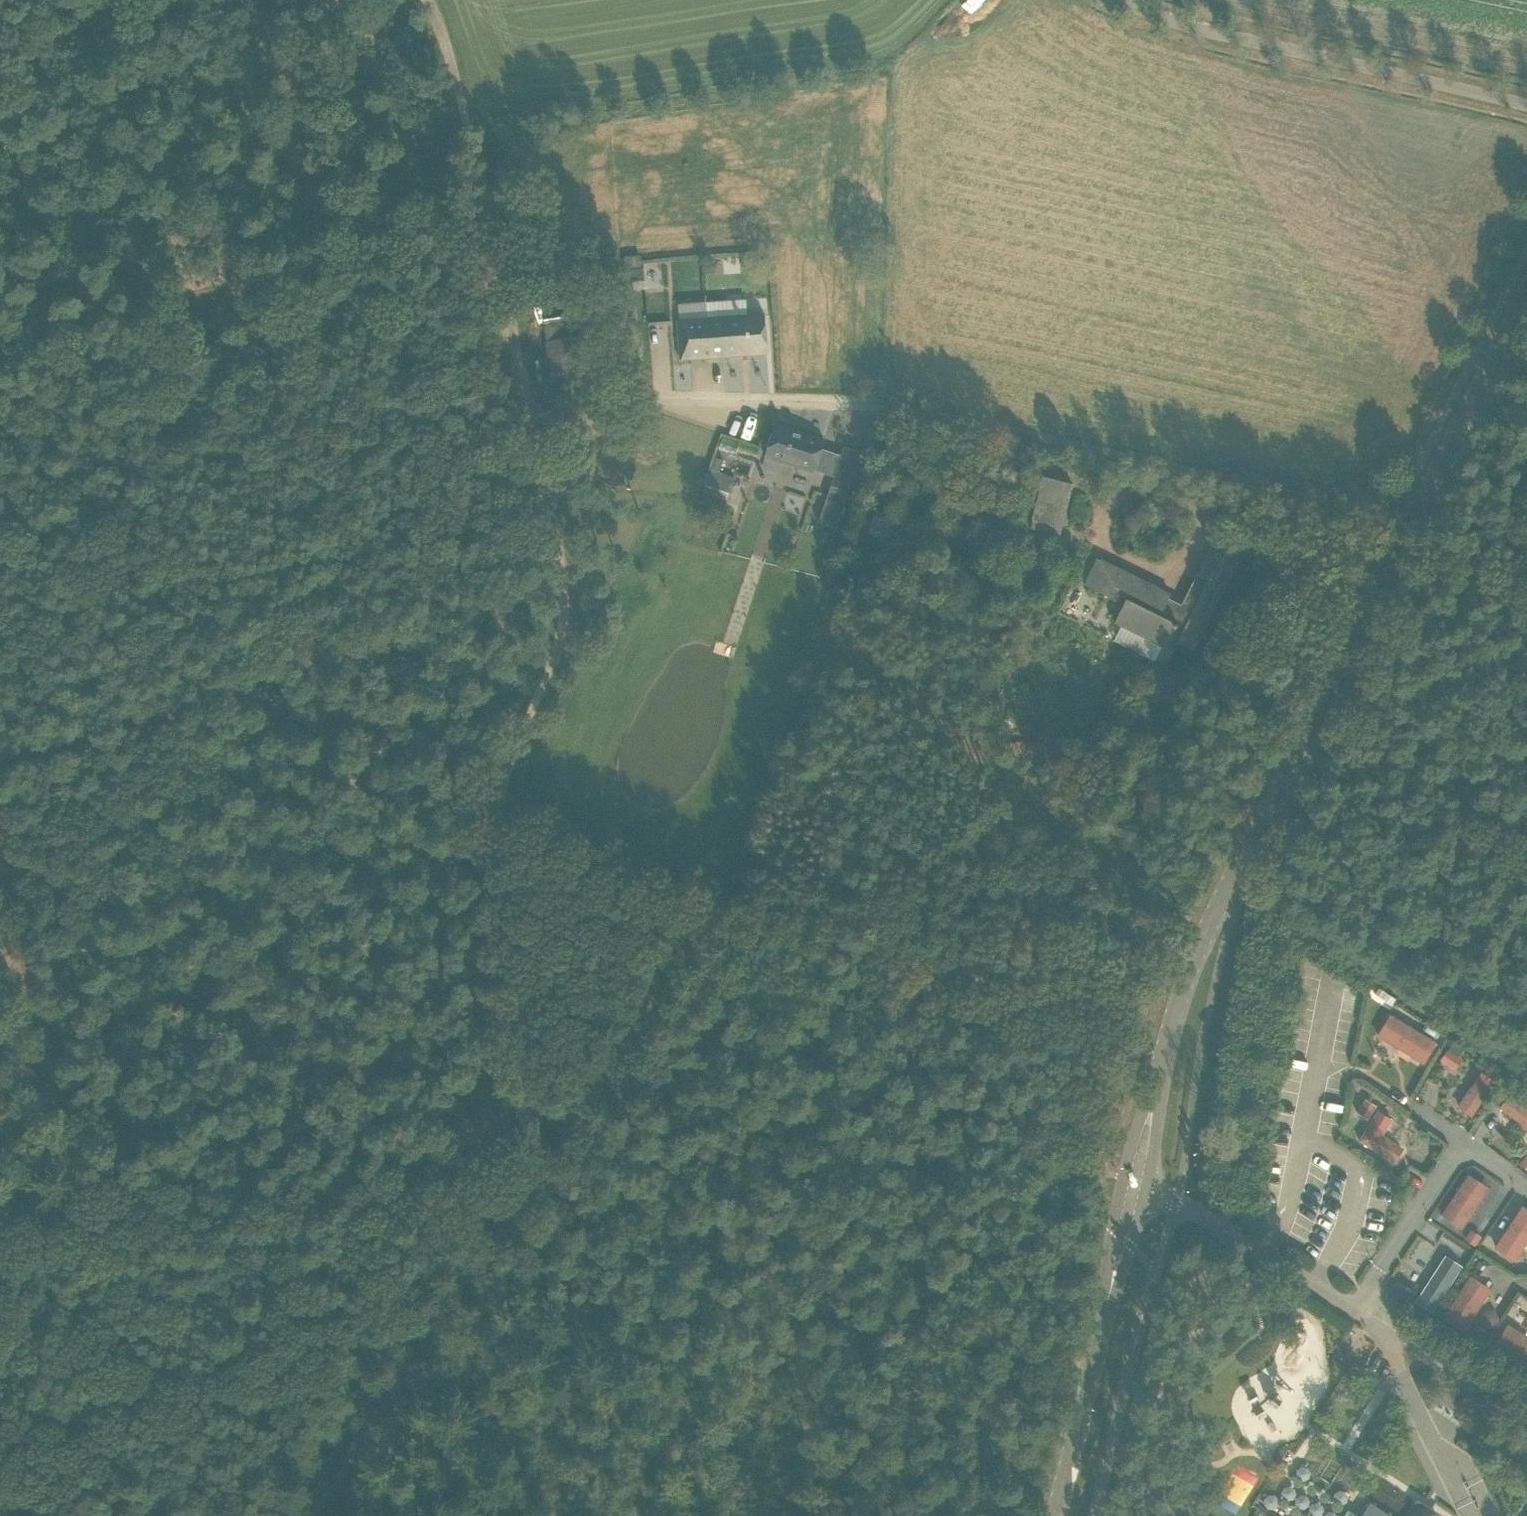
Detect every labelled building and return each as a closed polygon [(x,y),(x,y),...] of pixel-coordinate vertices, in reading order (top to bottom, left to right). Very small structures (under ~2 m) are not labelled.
[(643,267),(639,268),(638,256),(624,257),(625,269),(623,269),(625,291),(646,290),(645,280),(651,280),(652,286),(664,285),(662,267),(650,268),(650,270),(643,270),(643,267)] [(534,317),(555,314),(554,306),(533,310),(534,317)] [(679,360),(766,354),(764,314),(676,321),(679,360)] [(582,336),(578,337),(575,319),(542,324),(550,384),(588,378),(582,336)] [(814,472),(824,440),(774,424),(764,456),(814,472)] [(830,486),(848,491),(860,452),(843,446),(830,486)] [(714,458),(710,470),(718,473),(722,460),(714,458)] [(729,493),(734,478),(718,473),(710,470),(708,469),(703,483),(729,493)] [(1059,535),(1072,484),(1043,477),(1030,528),(1059,535)] [(817,492),(809,517),(820,520),(828,495),(817,492)] [(1192,650),(1238,556),(1211,543),(1180,606),(1169,600),(1171,596),(1097,559),(1084,585),(1109,597),(1108,599),(1122,606),(1114,624),(1120,627),(1114,640),(1155,660),(1161,647),(1166,650),(1172,635),(1178,639),(1176,642),(1192,650)] [(1379,988),(1375,994),(1391,1006),(1395,999),(1379,988)] [(1424,1063),(1437,1042),(1390,1015),(1378,1036),(1424,1063)] [(1455,1070),(1461,1060),(1446,1049),(1439,1059),(1455,1070)] [(1480,1073),(1459,1106),(1461,1107),(1462,1109),(1464,1112),(1467,1113),(1470,1113),(1472,1115),(1494,1082),(1480,1073)] [(1510,1094),(1500,1108),(1526,1128),(1526,1107),(1510,1094)] [(1367,1121),(1377,1105),(1365,1098),(1356,1113),(1367,1121)] [(1383,1136),(1393,1120),(1378,1111),(1359,1141),(1395,1164),(1404,1149),(1383,1136)] [(1467,1175),(1441,1215),(1462,1229),(1482,1198),(1472,1191),(1478,1182),(1467,1175)] [(1494,1244),(1515,1258),(1526,1240),(1526,1209),(1521,1204),(1494,1244)] [(1471,1232),(1466,1240),(1474,1245),(1479,1237),(1471,1232)] [(1444,1256),(1416,1301),(1431,1311),(1460,1266),(1444,1256)] [(1469,1278),(1443,1318),(1464,1332),(1490,1291),(1469,1278)] [(1481,1344),(1488,1333),(1478,1326),(1471,1337),(1481,1344)] [(1494,1348),(1526,1369),(1526,1339),(1522,1336),(1521,1333),(1514,1329),(1511,1329),(1508,1327),(1494,1348)] [(1369,1503),(1361,1515),(1391,1515),(1369,1503)] [(1408,1515),(1434,1515),(1433,1514),(1421,1506),(1414,1508),(1408,1515)]
